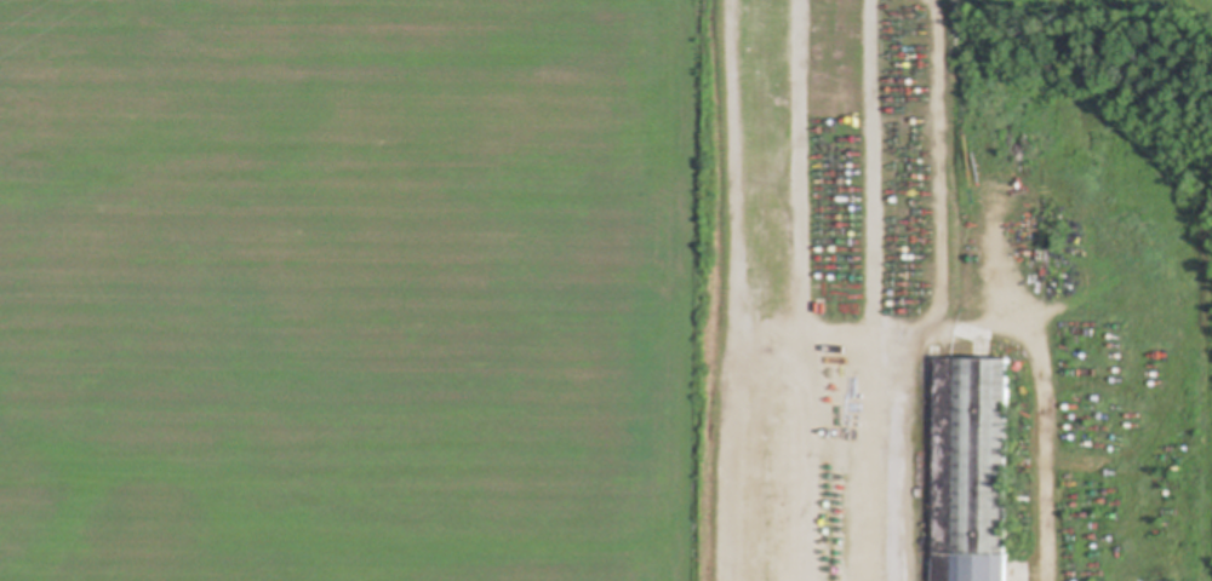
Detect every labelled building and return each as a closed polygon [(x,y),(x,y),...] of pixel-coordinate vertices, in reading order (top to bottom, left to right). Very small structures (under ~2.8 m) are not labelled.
[(1012,362),(1008,580),(936,580),(937,553),(936,553),(939,361),(1012,362)]
